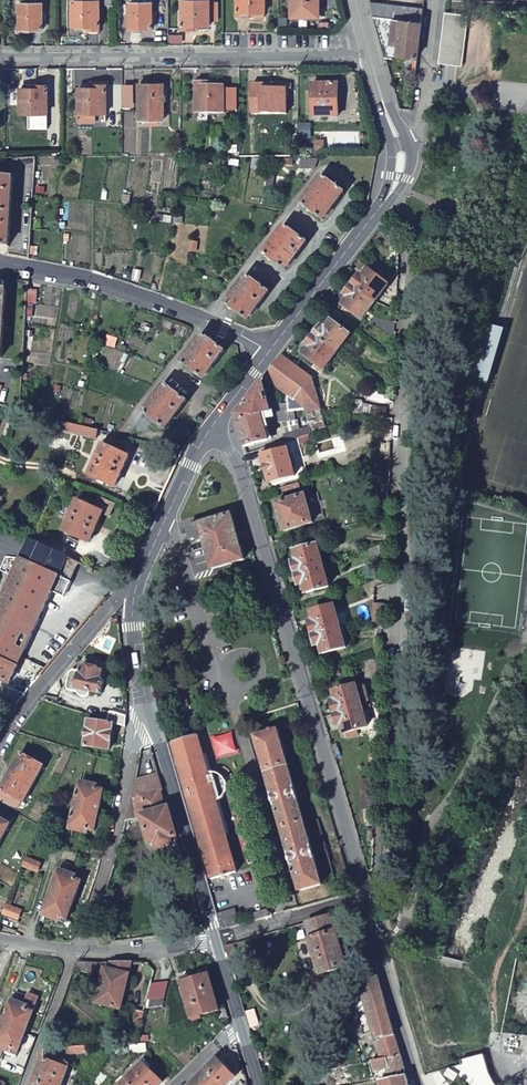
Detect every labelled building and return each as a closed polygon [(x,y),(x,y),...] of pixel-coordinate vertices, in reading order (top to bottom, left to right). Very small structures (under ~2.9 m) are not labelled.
[(183,29),(212,29),(212,0),(183,0),(183,29)] [(237,16),(265,15),(265,0),(237,0),(237,16)] [(292,17),(319,17),(319,0),(292,0),(292,17)] [(373,15),(421,19),(423,5),(379,0),(370,0),(373,15)] [(132,2),(132,30),(156,30),(155,2),(132,2)] [(21,3),(21,30),(43,30),(43,3),(21,3)] [(73,3),(73,30),(101,30),(101,3),(73,3)] [(467,13),(444,11),(438,61),(461,64),(467,13)] [(421,19),(373,15),(382,52),(412,56),(416,57),(421,19)] [(252,83),(252,113),(288,114),(287,83),(252,83)] [(313,83),(314,116),(338,116),(337,83),(313,83)] [(198,84),(199,113),(226,113),(226,110),(226,85),(226,84),(198,84)] [(80,90),(80,115),(107,115),(107,85),(84,85),(84,90),(80,90)] [(141,85),(141,120),(147,121),(147,125),(159,125),(159,120),(165,120),(165,85),(141,85)] [(239,85),(226,85),(226,110),(239,110),(239,85)] [(22,86),(22,115),(49,115),(49,86),(22,86)] [(135,87),(124,87),(124,106),(135,106),(135,87)] [(325,140),(316,140),(316,151),(325,151),(325,140)] [(434,151),(425,149),(422,163),(431,165),(434,151)] [(302,204),(325,220),(347,191),(324,175),(302,204)] [(9,248),(14,179),(0,178),(0,247),(9,248)] [(265,254),(286,271),(308,242),(286,226),(265,254)] [(355,283),(377,300),(390,283),(389,282),(395,275),(380,264),(374,272),(371,270),(365,277),(361,274),(355,283)] [(227,304),(249,320),(270,292),(248,276),(227,304)] [(28,281),(27,295),(36,296),(37,282),(28,281)] [(364,317),(377,300),(355,283),(347,293),(351,296),(345,304),(364,317)] [(316,334),(338,352),(351,335),(333,320),(327,328),(323,325),(316,334)] [(503,328),(484,322),(469,376),(489,382),(503,328)] [(325,369),(338,352),(316,334),(309,344),(312,347),(306,355),(325,369)] [(182,364),(203,380),(225,351),(204,335),(182,364)] [(288,409),(320,409),(311,376),(283,354),(266,376),(289,394),(286,397),(288,409)] [(270,411),(262,380),(236,414),(245,446),(270,439),(263,413),(270,411)] [(145,413),(166,429),(187,401),(166,386),(145,413)] [(364,402),(353,401),(352,413),(369,414),(371,404),(364,402)] [(371,404),(369,414),(386,416),(387,406),(371,404)] [(96,439),(98,430),(79,425),(45,417),(43,424),(78,434),(96,439)] [(89,477),(114,488),(128,457),(118,453),(120,450),(124,452),(126,447),(107,438),(89,477)] [(291,455),(287,443),(262,451),(272,481),(296,474),(294,466),(296,465),(293,454),(291,455)] [(383,459),(366,464),(370,475),(387,470),(383,459)] [(301,488),(299,483),(282,488),(284,494),(301,488)] [(277,502),(286,530),(313,521),(305,494),(277,502)] [(115,503),(101,497),(95,509),(87,506),(89,501),(80,496),(63,532),(88,544),(102,514),(109,517),(115,503)] [(204,541),(212,570),(245,561),(241,547),(234,549),(228,529),(235,527),(231,514),(188,528),(192,541),(198,539),(199,543),(204,541)] [(47,538),(43,547),(63,556),(66,549),(60,546),(61,544),(47,538)] [(76,574),(81,564),(63,556),(43,547),(31,541),(30,541),(26,550),(22,558),(72,582),(76,574)] [(388,553),(388,543),(371,548),(374,557),(388,553)] [(290,563),(293,573),(323,563),(317,544),(292,552),(294,561),(290,563)] [(0,603),(0,655),(18,663),(54,589),(66,595),(72,582),(22,558),(0,603)] [(304,592),(329,585),(323,563),(293,573),(296,585),(301,584),(304,592)] [(307,622),(310,633),(341,625),(335,604),(309,612),(311,620),(307,622)] [(375,621),(385,622),(386,604),(375,604),(375,621)] [(341,625),(310,633),(314,646),(318,645),(321,654),(347,646),(341,625)] [(0,655),(0,679),(8,683),(18,663),(0,655)] [(383,676),(383,658),(368,658),(368,676),(383,676)] [(99,696),(104,673),(82,669),(80,675),(72,673),(69,675),(66,688),(68,693),(76,694),(78,697),(81,698),(84,698),(87,696),(89,693),(99,696)] [(358,685),(358,684),(332,692),(334,700),(330,701),(333,712),(364,704),(363,703),(358,685)] [(364,684),(358,685),(363,703),(369,701),(371,698),(367,685),(364,684)] [(0,699),(14,707),(25,695),(6,687),(0,699)] [(382,699),(364,704),(370,726),(371,730),(381,725),(382,699)] [(370,726),(364,704),(333,712),(336,724),(341,722),(344,734),(370,726)] [(105,711),(103,719),(123,725),(124,716),(105,711)] [(87,720),(83,747),(109,751),(113,724),(87,720)] [(277,727),(254,734),(298,890),(321,884),(277,727)] [(197,734),(171,742),(210,879),(235,872),(216,800),(220,798),(224,794),(226,787),(225,780),(222,776),(218,772),(213,770),(207,771),(197,734)] [(23,804),(43,766),(19,754),(0,790),(0,791),(23,804)] [(167,839),(175,837),(167,810),(164,811),(159,792),(161,792),(156,774),(134,782),(132,794),(126,822),(142,817),(150,844),(154,843),(156,846),(161,848),(166,847),(169,842),(167,839)] [(69,826),(92,832),(102,790),(78,784),(69,826)] [(15,820),(0,811),(0,847),(15,820)] [(26,857),(22,866),(36,872),(40,863),(26,857)] [(56,874),(43,914),(54,917),(53,921),(58,923),(59,920),(66,922),(79,882),(73,880),(74,877),(69,875),(68,878),(56,874)] [(21,912),(5,905),(2,914),(17,920),(21,912)] [(233,908),(215,913),(220,930),(238,924),(233,908)] [(248,922),(266,917),(264,909),(246,915),(248,922)] [(1,915),(0,918),(0,926),(16,933),(20,923),(1,915)] [(329,916),(306,923),(311,940),(309,941),(320,975),(347,967),(336,932),(335,933),(329,916)] [(241,970),(233,945),(225,947),(232,973),(241,970)] [(122,1007),(133,962),(115,962),(113,970),(107,968),(99,1003),(122,1009),(122,1007)] [(155,972),(148,962),(143,967),(150,975),(155,972)] [(208,975),(182,983),(192,1019),(219,1012),(208,975)] [(400,1055),(377,976),(353,999),(356,1002),(363,1000),(374,1034),(375,1033),(383,1058),(400,1055)] [(168,985),(152,985),(148,1002),(163,1001),(168,985)] [(10,1004),(0,1030),(0,1044),(7,1047),(6,1050),(18,1054),(35,1009),(39,999),(27,995),(23,1005),(22,1008),(10,1004)] [(17,995),(14,1002),(20,1004),(23,997),(17,995)] [(352,1008),(348,1005),(342,1011),(346,1015),(352,1008)] [(127,1022),(143,1026),(146,1012),(130,1009),(127,1022)] [(333,1020),(327,1026),(325,1028),(332,1033),(339,1025),(333,1020)] [(87,1048),(71,1048),(71,1056),(88,1055),(87,1048)] [(391,1079),(406,1076),(400,1055),(383,1058),(369,1061),(372,1070),(388,1068),(391,1079)] [(31,1084),(62,1084),(68,1068),(42,1058),(31,1084)] [(216,1062),(192,1084),(229,1084),(234,1080),(216,1062)] [(163,1084),(143,1064),(122,1084),(162,1084),(163,1084)] [(371,1077),(372,1083),(378,1082),(385,1081),(383,1075),(371,1077)] [(406,1076),(391,1079),(385,1081),(378,1082),(379,1084),(409,1084),(406,1076)]
